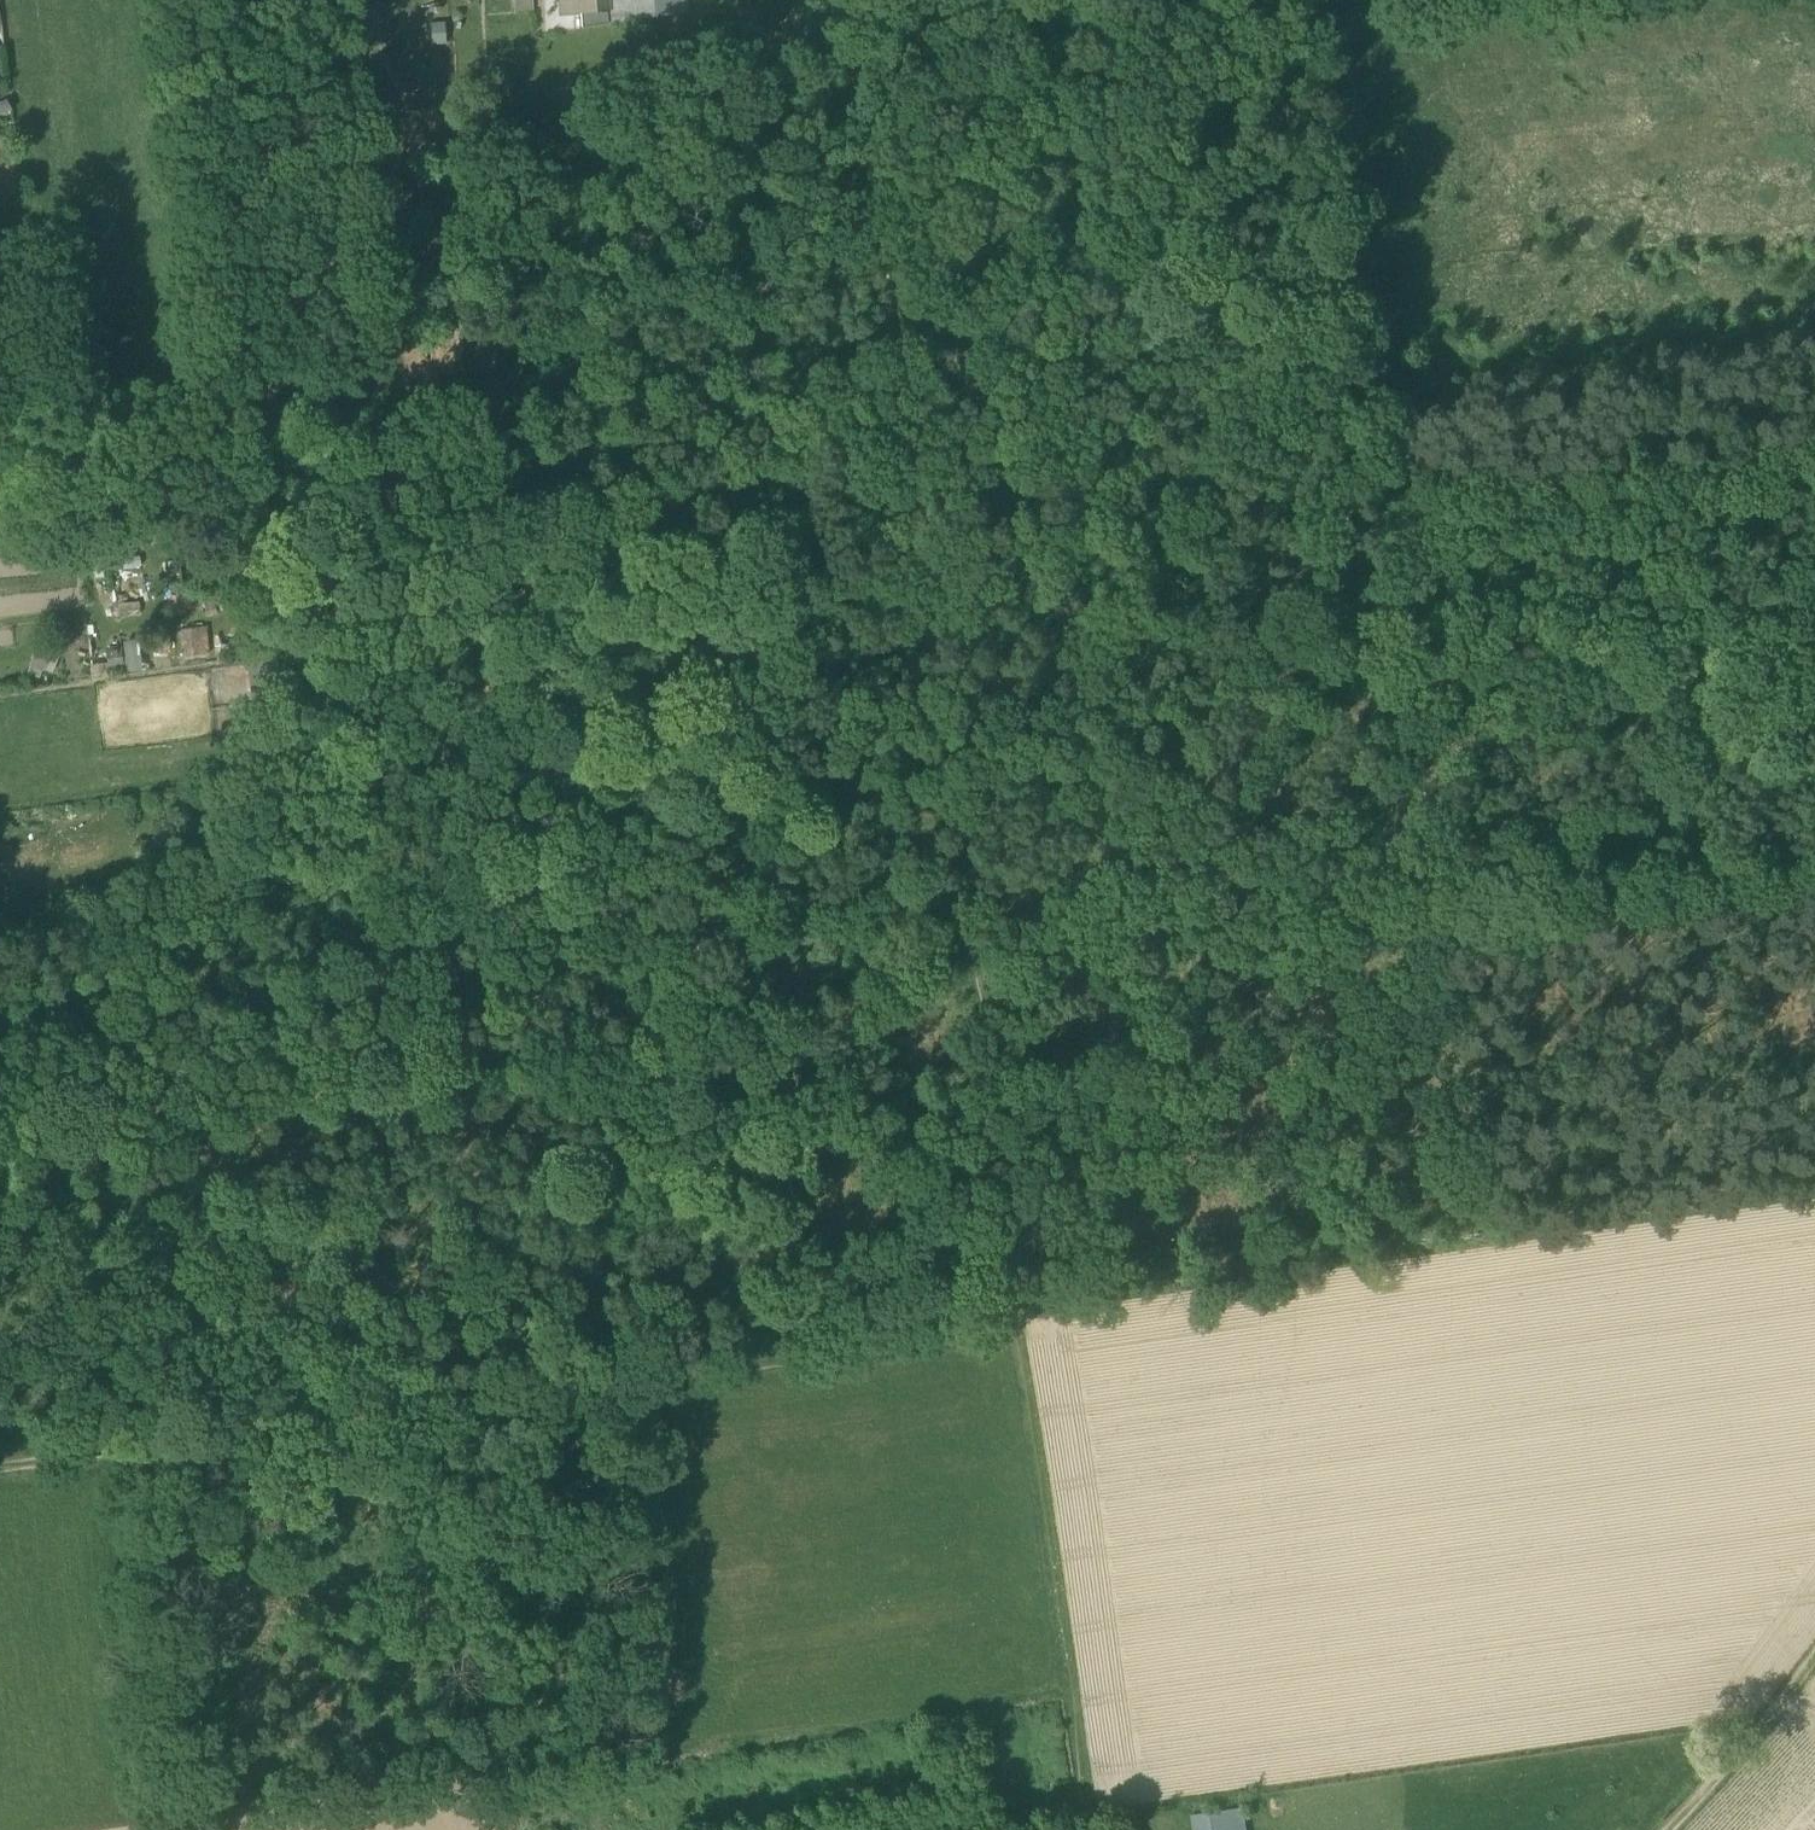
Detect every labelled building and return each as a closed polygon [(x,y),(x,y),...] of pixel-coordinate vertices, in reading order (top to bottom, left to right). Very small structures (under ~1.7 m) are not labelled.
[(514,10),(533,9),(533,0),(514,0),(514,10)] [(563,11),(569,11),(605,8),(606,7),(605,0),(562,0),(563,11)] [(644,4),(649,3),(649,10),(643,10),(643,6),(605,10),(605,8),(569,11),(570,29),(700,12),(698,0),(644,0),(644,4)] [(605,10),(643,6),(644,6),(644,4),(644,0),(605,0),(606,7),(605,8),(605,10)] [(445,21),(430,22),(431,44),(446,43),(445,21)] [(179,637),(182,657),(214,652),(211,632),(179,637)] [(1191,1814),(1193,1829),(1249,1829),(1246,1807),(1191,1814)]
